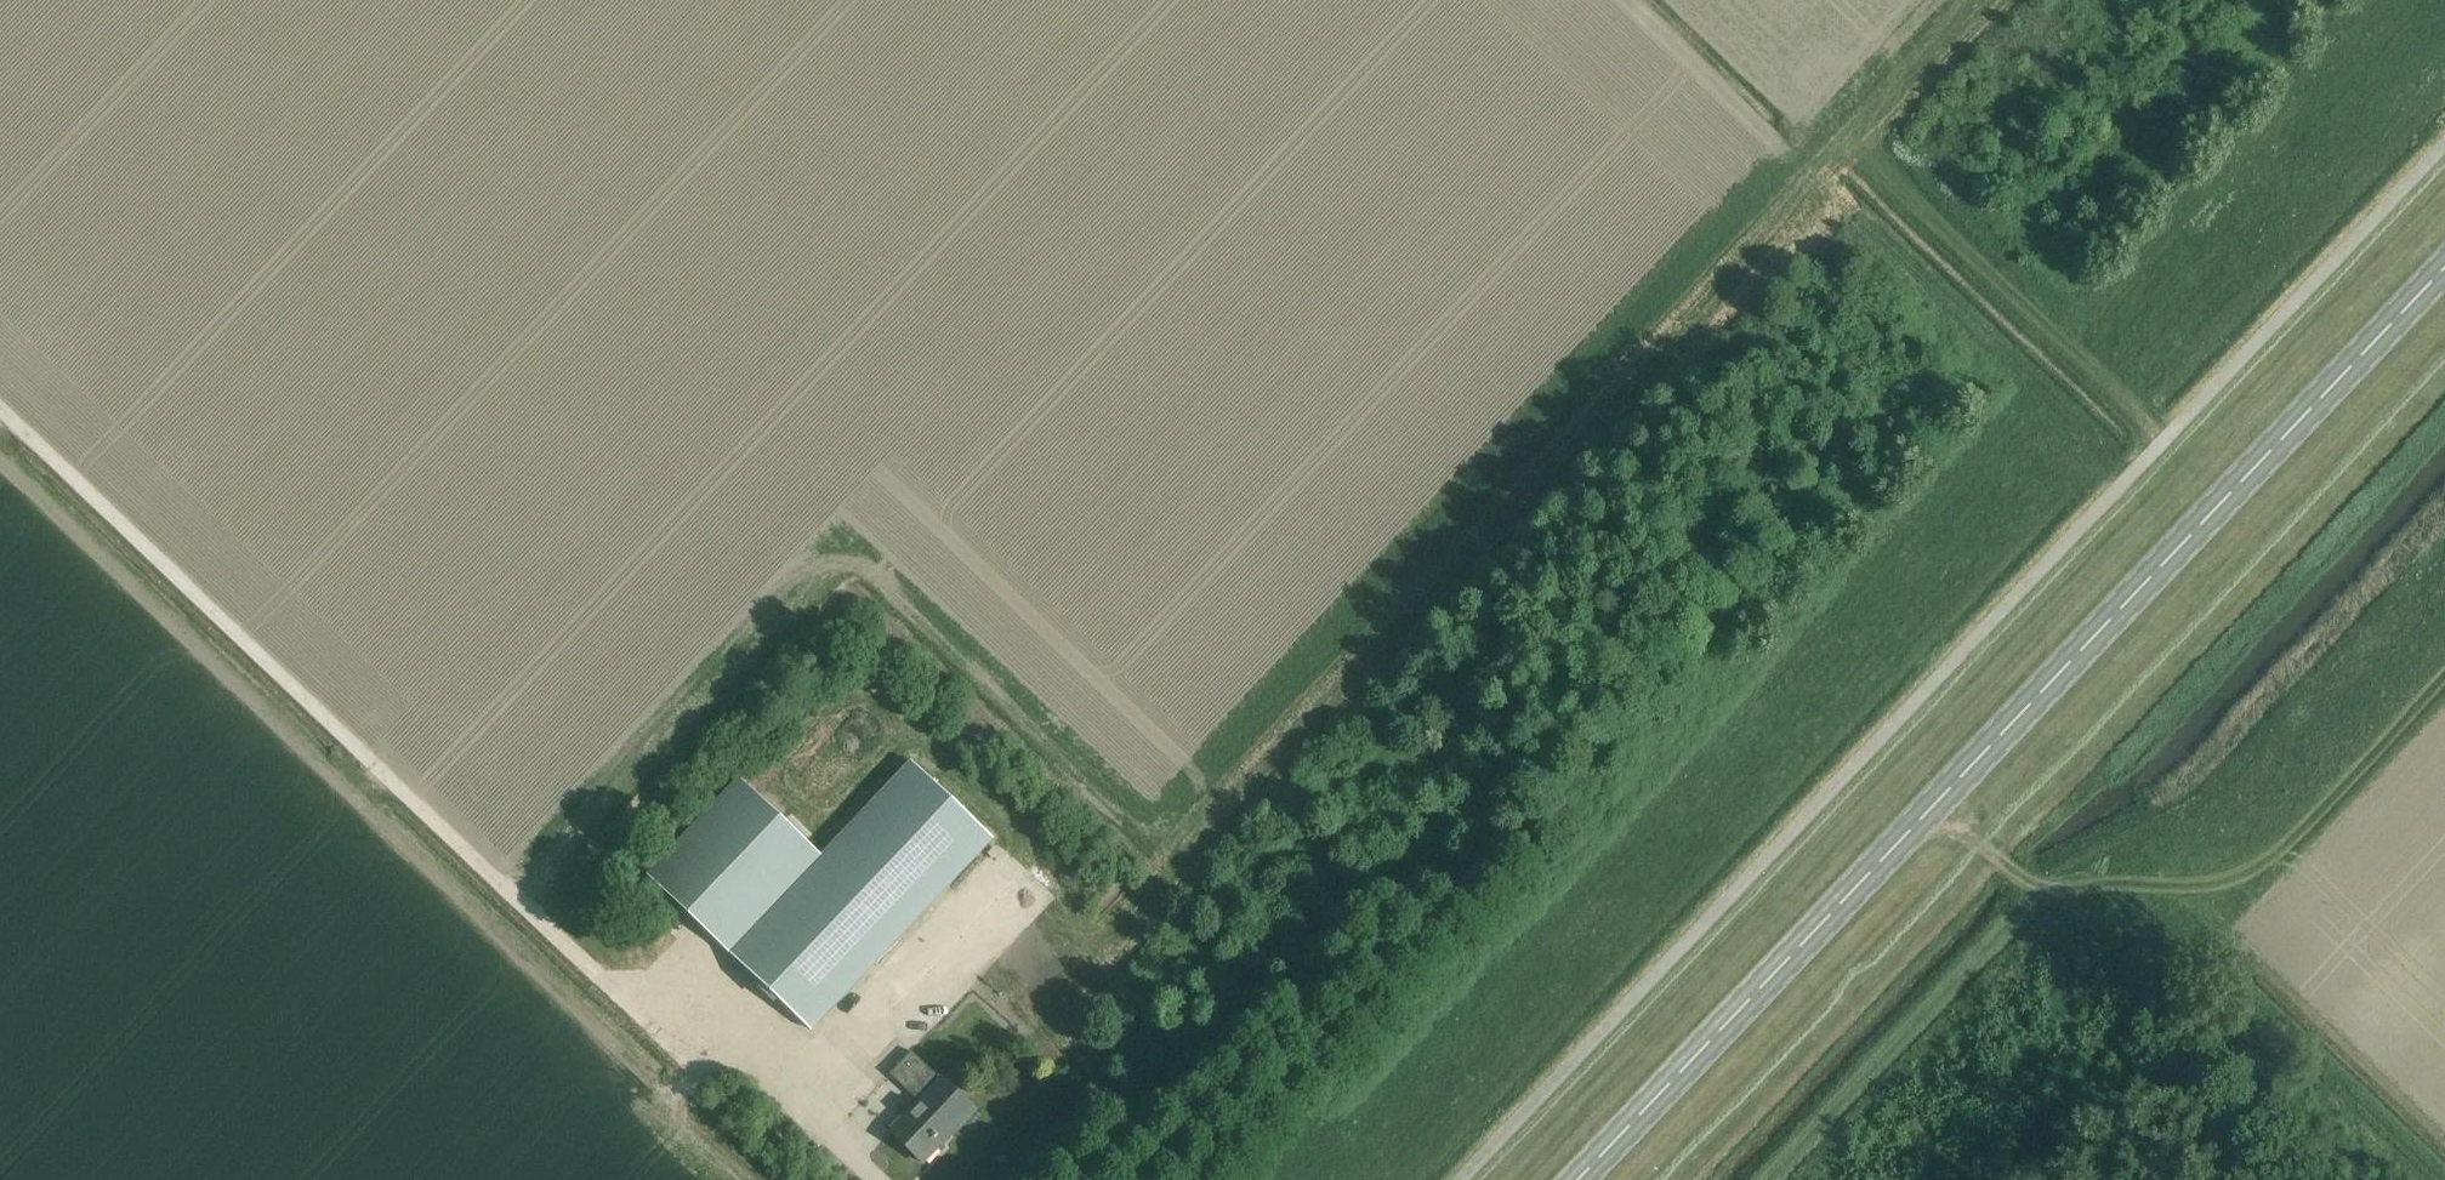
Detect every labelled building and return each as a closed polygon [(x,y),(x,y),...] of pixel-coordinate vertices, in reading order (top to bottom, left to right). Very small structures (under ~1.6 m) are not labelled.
[(738,778),(646,875),(809,1029),(991,838),(910,761),(820,855),(738,778)] [(1003,923),(986,937),(995,947),(1012,933),(1003,923)] [(694,1056),(705,1068),(718,1057),(707,1044),(694,1056)] [(938,1079),(909,1051),(887,1074),(916,1102),(888,1131),(921,1162),(948,1133),(950,1135),(974,1110),(940,1077),(938,1079)]
